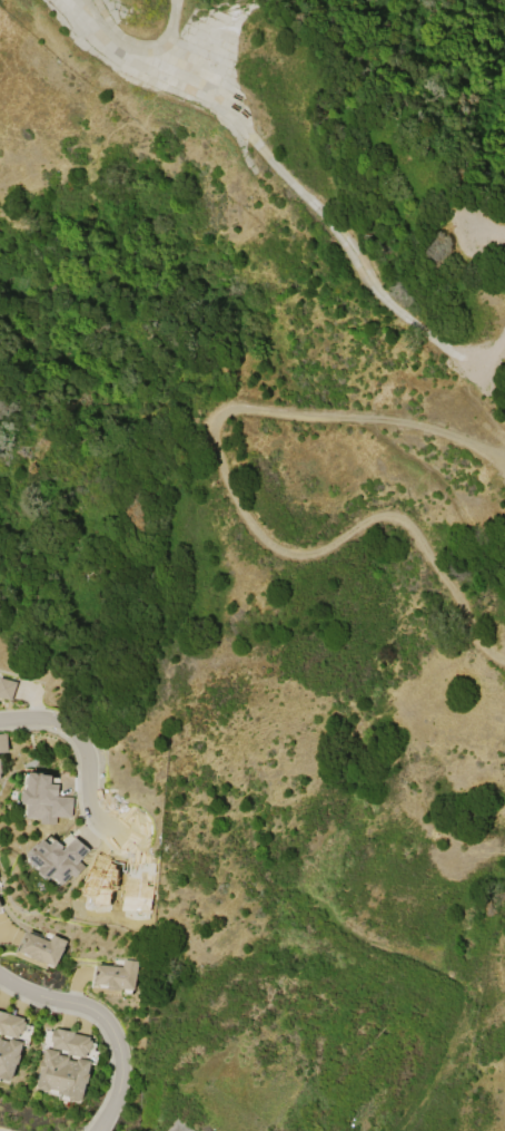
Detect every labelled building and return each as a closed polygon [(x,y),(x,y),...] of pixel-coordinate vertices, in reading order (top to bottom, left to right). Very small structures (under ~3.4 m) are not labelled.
[(11,701),(0,698),(0,679),(16,683),(11,701)] [(9,753),(0,753),(0,734),(7,733),(9,753)] [(59,797),(73,798),(72,818),(56,817),(56,825),(40,823),(41,819),(27,819),(28,805),(23,805),(23,802),(22,802),(22,793),(23,792),(23,790),(28,791),(29,773),(43,773),(42,776),(52,776),(52,784),(60,784),(59,797)] [(76,837),(90,850),(80,861),(86,867),(76,877),(72,875),(63,885),(53,876),(50,879),(40,870),(41,867),(29,856),(39,845),(40,846),(44,839),(51,845),(57,839),(67,848),(76,837)] [(27,932),(50,942),(52,935),(67,940),(65,948),(57,967),(46,963),(46,964),(32,958),(33,956),(19,950),(27,932)] [(97,965),(122,967),(123,961),(138,962),(136,991),(122,989),(122,992),(110,991),(110,988),(109,988),(109,986),(96,985),(97,965)] [(18,1040),(0,1034),(0,1032),(0,1011),(24,1018),(23,1022),(27,1023),(22,1034),(20,1034),(18,1040)] [(57,1028),(75,1032),(75,1034),(91,1037),(90,1040),(93,1041),(90,1053),(88,1052),(87,1059),(68,1054),(68,1051),(52,1047),(53,1042),(50,1042),(53,1030),(56,1031),(57,1028)] [(11,1082),(0,1078),(0,1038),(2,1039),(1,1040),(9,1042),(10,1039),(23,1043),(20,1055),(21,1055),(19,1065),(17,1065),(12,1080),(11,1080),(11,1082)] [(39,1089),(40,1086),(38,1086),(41,1071),(39,1071),(41,1061),(43,1062),(46,1050),(59,1052),(58,1055),(69,1057),(69,1060),(77,1062),(78,1059),(92,1061),(89,1073),(91,1073),(89,1084),(87,1084),(83,1103),(70,1101),(71,1096),(59,1094),(60,1091),(50,1089),(50,1091),(39,1089)]
